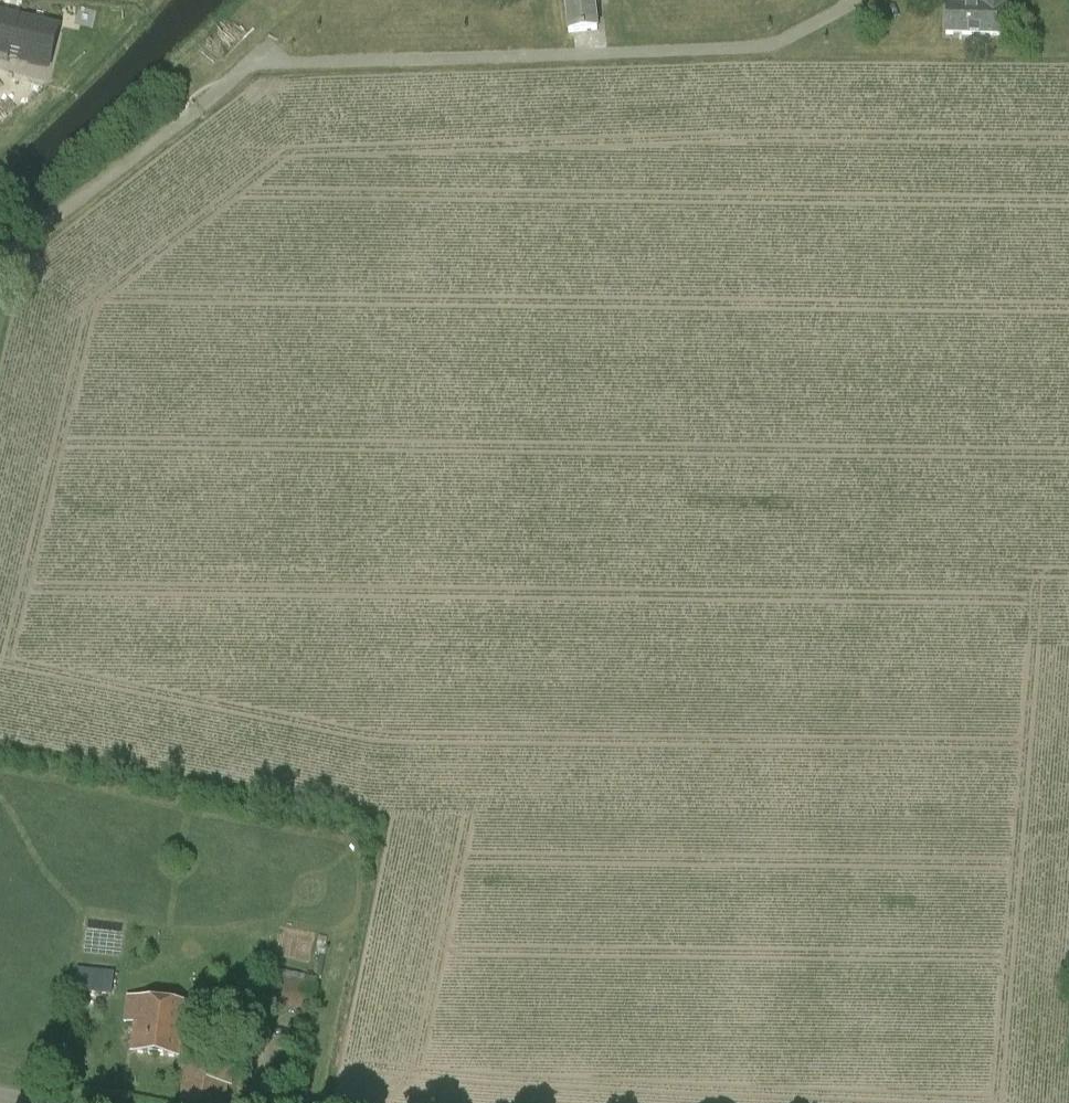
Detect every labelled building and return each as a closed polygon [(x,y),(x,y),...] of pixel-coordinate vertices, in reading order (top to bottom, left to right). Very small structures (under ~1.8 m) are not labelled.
[(569,33),(597,30),(594,0),(565,0),(569,33)] [(978,7),(946,6),(945,35),(1007,37),(1008,8),(1008,0),(978,0),(978,7)] [(52,68),(62,25),(0,10),(0,55),(52,68)] [(75,992),(112,996),(114,974),(78,969),(75,992)] [(268,1008),(311,1017),(318,985),(303,982),(305,975),(276,969),(268,1008)] [(133,1053),(179,1058),(185,1004),(128,997),(125,1023),(136,1024),(133,1053)] [(232,1086),(234,1063),(185,1058),(179,1102),(227,1102),(229,1086),(232,1086)]
